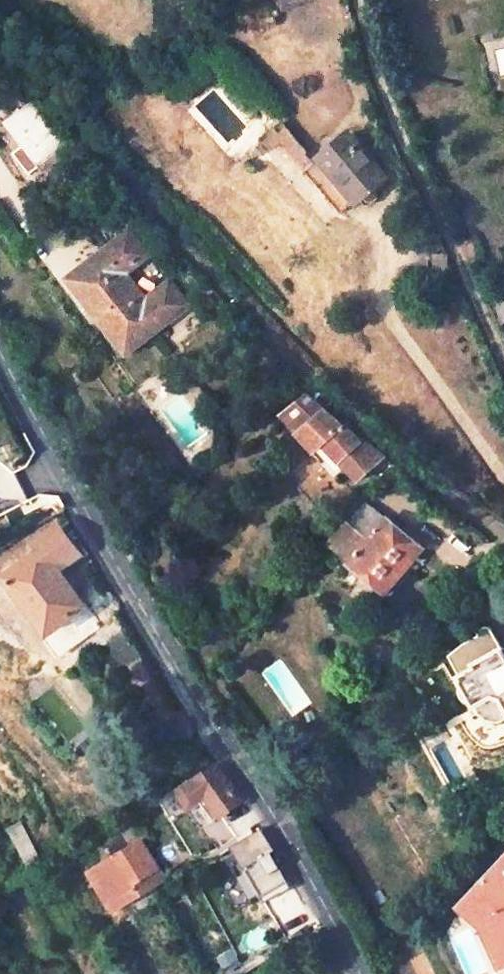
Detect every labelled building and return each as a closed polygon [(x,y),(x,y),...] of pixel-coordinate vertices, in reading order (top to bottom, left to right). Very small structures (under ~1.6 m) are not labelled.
[(30,103),(9,119),(43,168),(65,152),(30,103)] [(316,163),(281,122),(260,141),(270,152),(280,144),(305,173),(316,163)] [(348,136),(321,160),(355,202),(359,200),(364,207),(368,207),(373,202),(374,201),(374,200),(375,199),(375,198),(375,197),(374,196),(374,195),(373,195),(373,194),(369,189),(382,178),(348,136)] [(133,234),(74,278),(126,349),(186,305),(172,284),(150,301),(132,276),(152,260),(133,234)] [(446,254),(431,256),(432,275),(448,274),(446,254)] [(496,299),(503,322),(503,296),(496,299)] [(332,478),(343,467),(357,481),(383,457),(363,439),(360,442),(345,426),(343,428),(302,397),(278,416),(311,452),(309,454),(332,478)] [(359,508),(342,528),(362,544),(378,525),(359,508)] [(41,551),(7,577),(50,632),(87,605),(59,569),(81,552),(60,526),(36,544),(41,551)] [(381,527),(351,563),(385,591),(415,554),(381,527)] [(501,650),(469,666),(471,670),(455,678),(457,684),(456,690),(456,694),(457,698),(459,701),(465,704),(467,705),(473,718),(476,721),(482,723),(484,724),(492,724),(496,722),(503,717),(503,655),(501,650)] [(207,795),(222,815),(242,802),(216,765),(188,783),(185,781),(176,787),(182,795),(192,789),(199,801),(207,795)] [(207,795),(199,801),(213,821),(222,815),(207,795)] [(41,858),(20,821),(9,828),(29,865),(41,858)] [(259,829),(233,847),(246,867),(266,856),(273,852),(259,829)] [(138,840),(93,868),(117,906),(139,892),(132,881),(155,867),(138,840)] [(503,947),(503,851),(457,902),(480,922),(486,916),(503,947)] [(266,856),(246,867),(262,894),(282,881),(266,856)] [(132,881),(139,892),(162,878),(155,867),(132,881)] [(503,962),(503,947),(486,916),(480,922),(501,963),(503,962)]
